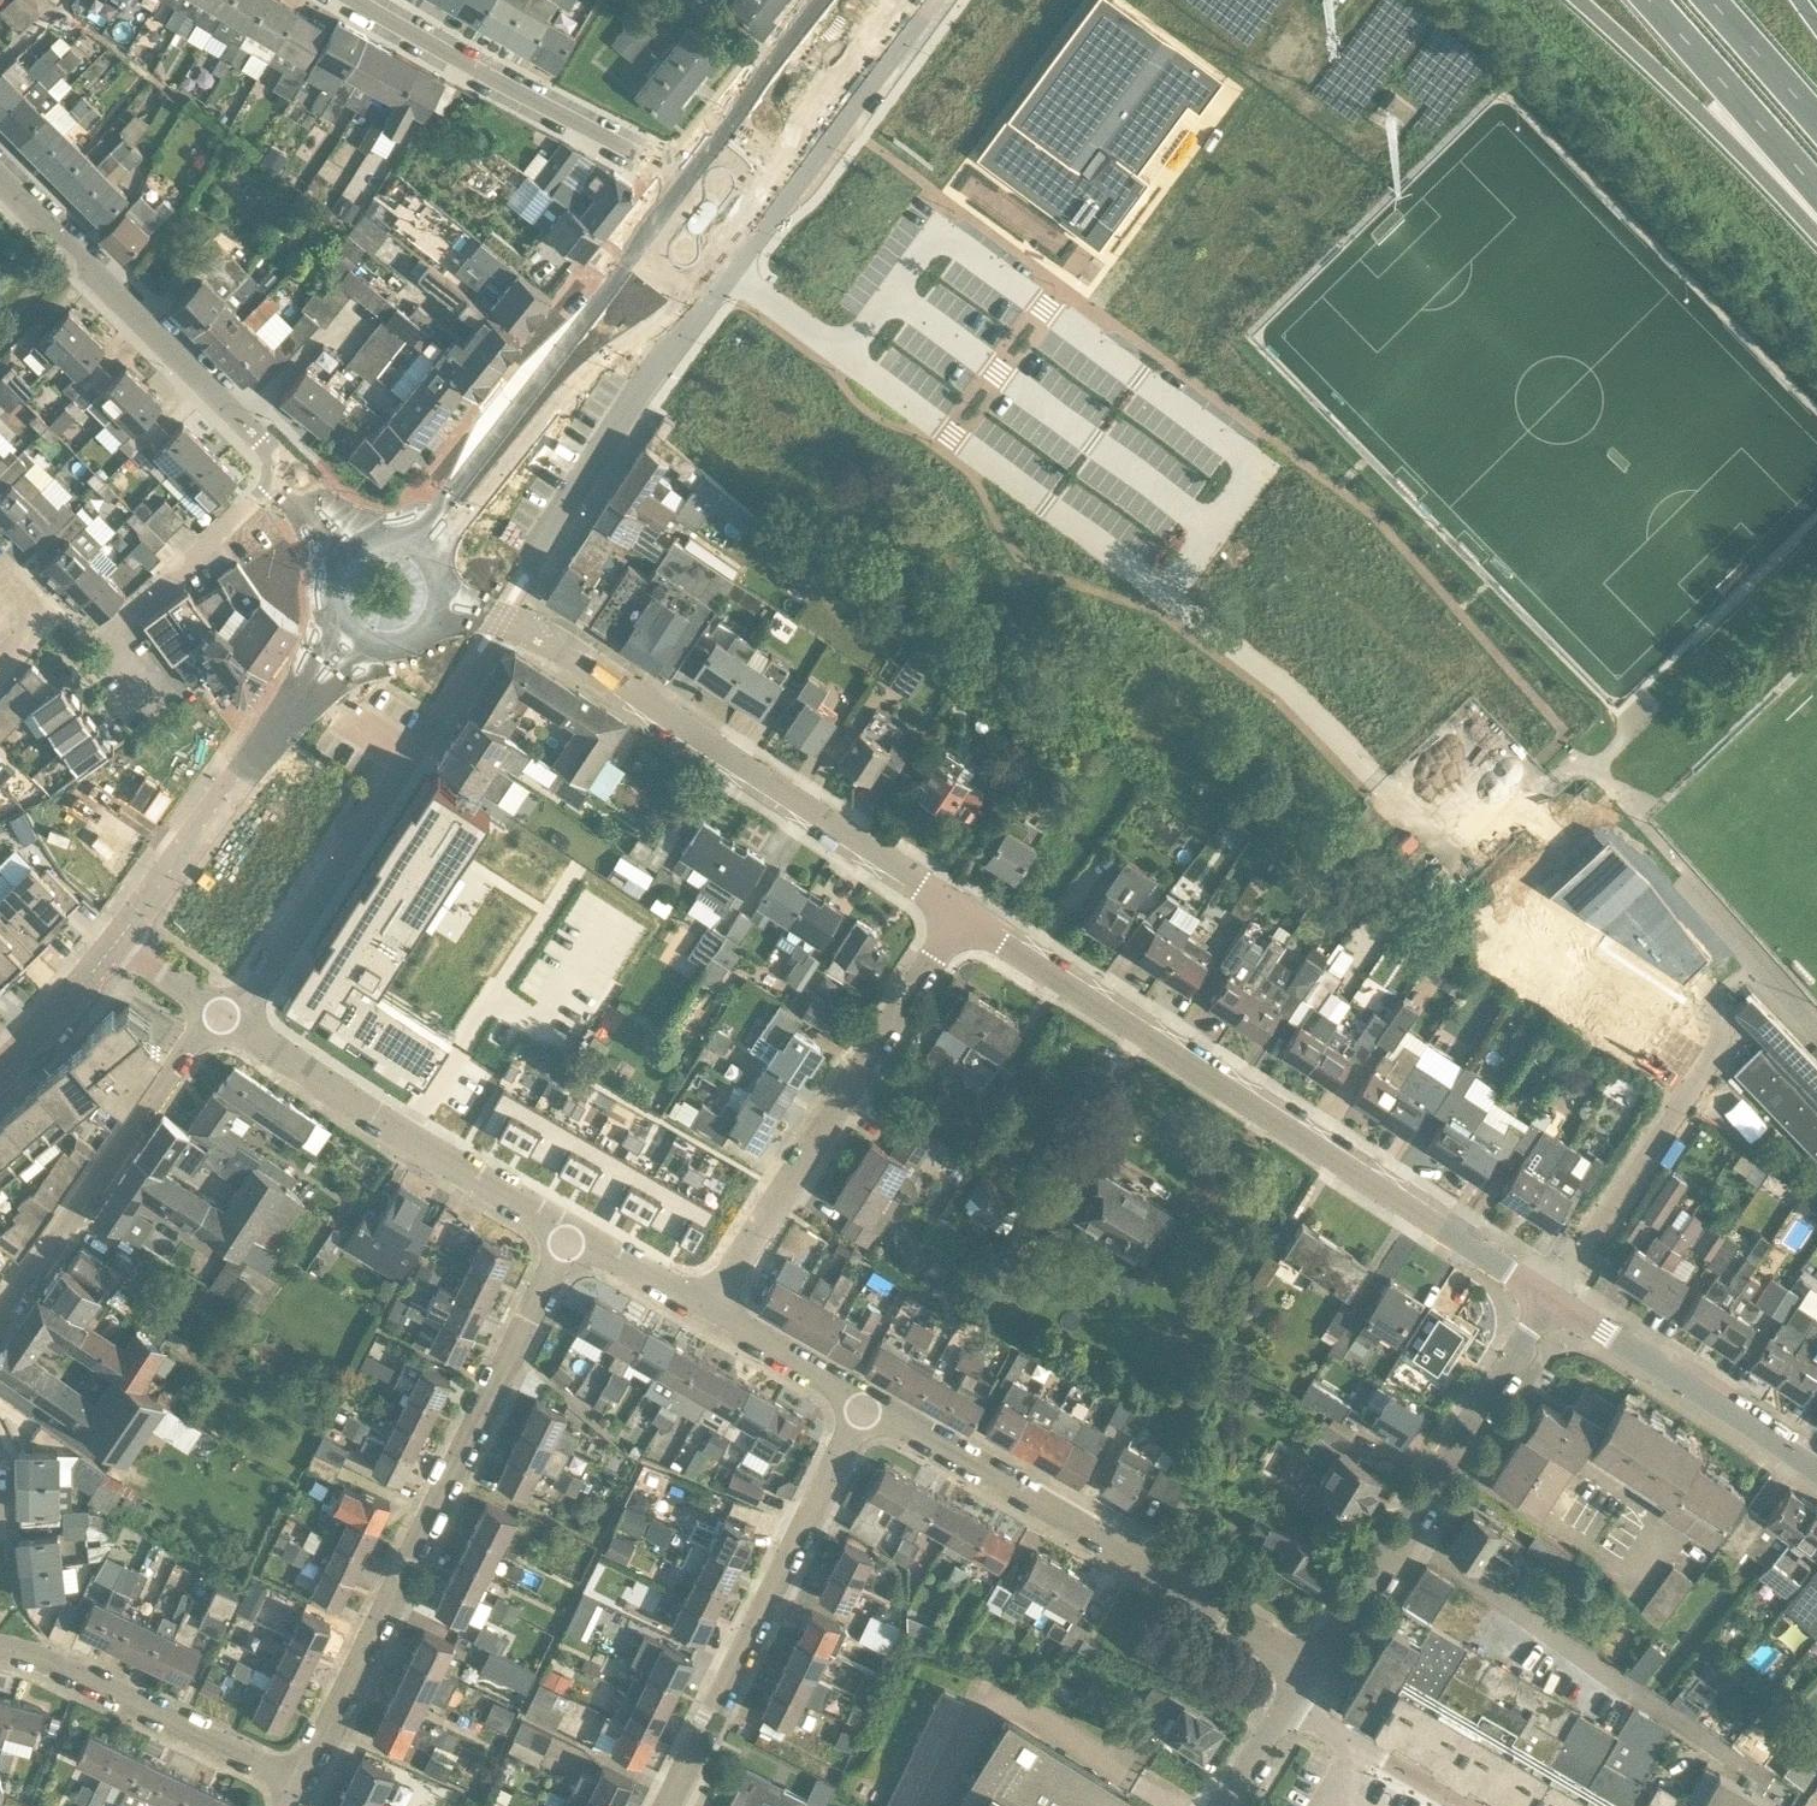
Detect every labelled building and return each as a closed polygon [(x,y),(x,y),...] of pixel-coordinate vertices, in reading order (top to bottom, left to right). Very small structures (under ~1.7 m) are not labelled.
[(15,28),(19,32),(38,14),(40,12),(40,9),(40,7),(37,3),(32,0),(11,0),(10,1),(0,11),(0,13),(15,28)] [(10,1),(9,0),(0,0),(0,11),(10,1)] [(175,7),(187,14),(187,15),(196,0),(179,0),(175,7)] [(187,15),(199,21),(197,23),(210,31),(212,32),(230,0),(196,0),(187,15)] [(268,0),(230,0),(212,32),(211,33),(227,42),(219,56),(221,57),(212,72),(222,78),(231,63),(268,0)] [(296,13),(275,0),(268,0),(231,63),(242,70),(252,53),(267,62),(296,13)] [(460,0),(440,0),(455,9),(460,0)] [(493,0),(460,0),(455,9),(480,23),(493,0)] [(527,0),(493,0),(480,23),(505,38),(527,0)] [(561,0),(527,0),(505,38),(529,52),(550,18),(559,4),(561,0)] [(559,4),(569,10),(575,0),(561,0),(559,4)] [(770,13),(754,0),(733,0),(727,7),(761,34),(775,17),(770,13)] [(780,0),(754,0),(770,13),(780,0)] [(1114,0),(1086,0),(976,154),(977,154),(1087,232),(1100,215),(1114,225),(1149,176),(1139,168),(1187,100),(1199,108),(1221,77),(1114,0)] [(177,32),(187,14),(175,7),(165,25),(177,32)] [(293,96),(300,86),(308,73),(299,68),(302,62),(304,63),(324,29),(296,13),(267,62),(283,71),(273,89),(292,100),(293,96)] [(624,27),(645,44),(657,29),(635,13),(624,27)] [(187,14),(177,32),(171,41),(183,48),(197,23),(199,21),(187,15),(187,14)] [(555,67),(575,33),(550,18),(529,52),(555,67)] [(345,75),(367,37),(339,22),(318,60),(308,78),(322,86),(335,93),(345,75)] [(675,43),(704,66),(705,66),(710,69),(723,53),(689,26),(675,43)] [(632,61),(645,44),(624,27),(610,44),(632,61)] [(360,111),(394,52),(367,37),(345,75),(335,93),(330,101),(321,115),(333,122),(344,102),(360,111)] [(54,58),(60,53),(51,43),(27,67),(17,57),(0,74),(0,111),(54,58)] [(692,82),(704,66),(675,43),(662,59),(692,82)] [(81,58),(70,47),(57,59),(68,70),(81,58)] [(383,127),(419,66),(394,52),(360,111),(374,118),(371,123),(357,148),(368,153),(382,127),(383,127)] [(58,98),(48,89),(66,70),(54,58),(0,111),(0,121),(16,137),(58,98)] [(679,98),(692,82),(662,59),(649,75),(679,98)] [(419,66),(383,127),(400,136),(413,112),(424,118),(430,106),(444,80),(419,66)] [(678,99),(679,98),(649,75),(636,92),(670,119),(683,103),(678,99)] [(444,80),(430,106),(442,113),(457,87),(444,80)] [(309,91),(300,86),(293,96),(303,101),(309,91)] [(330,101),(335,93),(322,86),(305,115),(318,123),(321,115),(330,101)] [(1404,121),(1413,109),(1394,94),(1385,106),(1404,121)] [(78,120),(92,106),(82,96),(69,110),(58,98),(16,137),(39,160),(66,133),(78,120)] [(92,106),(78,120),(87,130),(102,115),(92,106)] [(135,141),(151,121),(138,111),(122,131),(135,141)] [(59,181),(87,154),(66,133),(39,160),(59,181)] [(106,175),(134,147),(124,137),(97,163),(87,154),(59,181),(80,201),(106,175)] [(560,143),(535,179),(603,233),(634,195),(634,186),(560,143)] [(273,145),(262,162),(278,173),(289,155),(273,145)] [(106,175),(80,201),(100,222),(128,194),(116,183),(143,156),(134,147),(106,175)] [(583,259),(603,233),(535,179),(534,180),(553,195),(542,209),(517,191),(508,203),(539,229),(561,243),(583,259)] [(154,208),(141,195),(99,235),(123,259),(151,233),(149,231),(174,208),(165,198),(154,208)] [(362,206),(347,196),(337,212),(352,222),(362,206)] [(375,204),(367,214),(386,228),(393,218),(390,216),(391,214),(376,203),(375,204)] [(389,232),(386,229),(364,212),(354,225),(355,225),(347,235),(372,254),(389,232)] [(526,257),(492,230),(482,241),(517,269),(526,257)] [(191,327),(248,271),(210,235),(183,262),(199,278),(171,306),(191,327)] [(553,299),(481,243),(471,256),(487,269),(486,270),(501,282),(510,282),(491,305),(526,333),(553,299)] [(421,275),(429,265),(421,259),(413,268),(421,275)] [(467,333),(502,361),(507,353),(508,354),(519,340),(519,339),(520,337),(429,265),(421,275),(419,278),(467,318),(475,324),(467,333)] [(273,284),(278,278),(270,270),(257,283),(249,274),(250,273),(248,271),(191,327),(211,346),(273,284)] [(343,305),(352,293),(329,274),(319,286),(343,305)] [(273,284),(211,346),(243,379),(265,358),(276,370),(319,323),(305,312),(274,349),(254,329),(279,304),(267,292),(280,280),(278,278),(273,284)] [(334,316),(343,305),(319,286),(310,297),(334,316)] [(325,328),(334,316),(310,297),(301,309),(305,312),(319,323),(325,328)] [(387,297),(376,311),(384,317),(407,336),(422,348),(467,384),(477,392),(502,361),(467,333),(463,339),(418,305),(410,315),(387,297)] [(48,327),(59,317),(51,309),(40,319),(48,327)] [(59,357),(88,329),(69,310),(30,349),(48,367),(59,357)] [(374,330),(398,349),(407,336),(384,317),(374,330)] [(73,399),(104,369),(94,359),(106,347),(88,329),(59,357),(77,375),(63,389),(73,399)] [(389,360),(398,349),(374,330),(365,341),(389,360)] [(380,371),(389,360),(365,341),(356,352),(380,371)] [(451,405),(467,384),(422,348),(405,369),(419,380),(451,405)] [(371,383),(380,371),(356,352),(347,364),(371,383)] [(1,378),(22,398),(26,403),(37,393),(12,367),(1,378)] [(116,414),(145,385),(126,367),(115,379),(104,369),(73,399),(84,410),(88,406),(106,424),(116,414)] [(301,415),(326,384),(306,367),(280,399),(301,415)] [(24,380),(28,376),(20,368),(16,372),(24,380)] [(22,398),(1,378),(0,379),(0,416),(7,409),(9,411),(22,398)] [(435,425),(451,405),(419,380),(403,400),(435,425)] [(326,384),(301,415),(321,432),(346,400),(326,384)] [(140,446),(161,425),(151,415),(163,403),(145,385),(116,414),(106,424),(124,442),(120,446),(131,456),(140,446)] [(419,445),(435,425),(403,400),(388,419),(419,445)] [(61,432),(77,414),(67,405),(51,423),(61,432)] [(40,433),(48,425),(38,414),(30,422),(40,433)] [(674,423),(664,416),(655,430),(665,438),(674,423)] [(403,465),(419,445),(388,419),(372,439),(397,459),(396,460),(403,465)] [(172,471),(201,442),(183,423),(171,435),(161,425),(140,446),(131,456),(139,464),(140,465),(153,452),(172,471)] [(48,425),(40,433),(51,444),(59,436),(48,425)] [(655,430),(644,445),(666,463),(667,462),(668,463),(679,450),(665,438),(655,430)] [(372,439),(365,433),(349,454),(381,480),(396,460),(397,459),(372,439)] [(190,488),(219,460),(201,442),(172,471),(190,488)] [(657,476),(666,463),(644,445),(620,483),(677,520),(678,518),(696,530),(711,507),(713,505),(725,489),(679,450),(668,463),(680,471),(676,476),(692,490),(683,500),(677,509),(661,498),(670,485),(657,476)] [(2,471),(18,456),(10,448),(4,455),(1,452),(0,453),(0,470),(2,471)] [(25,470),(29,467),(18,456),(2,471),(0,473),(0,526),(2,528),(30,500),(41,489),(42,487),(25,470)] [(139,464),(131,456),(124,462),(133,471),(139,464)] [(219,460),(190,488),(208,507),(237,478),(219,460)] [(97,491),(105,483),(94,472),(86,480),(97,491)] [(105,483),(97,491),(108,502),(116,494),(105,483)] [(669,533),(677,520),(620,483),(595,520),(596,520),(620,536),(659,561),(667,548),(653,539),(662,528),(669,533)] [(39,549),(63,525),(76,512),(64,500),(58,506),(41,489),(30,500),(2,528),(0,529),(9,538),(15,533),(25,543),(29,539),(39,549)] [(154,511),(174,531),(185,520),(165,500),(154,511)] [(103,542),(86,525),(89,522),(77,510),(76,512),(63,525),(39,549),(49,559),(41,567),(60,585),(88,557),(99,546),(103,542)] [(164,541),(144,521),(134,511),(126,519),(137,530),(140,536),(155,551),(164,541)] [(164,541),(174,531),(154,511),(144,521),(164,541)] [(600,567),(620,536),(596,520),(568,562),(568,561),(546,596),(575,615),(576,613),(590,622),(610,591),(603,586),(600,591),(592,585),(603,568),(600,567)] [(685,546),(734,577),(739,569),(690,537),(685,546)] [(150,568),(160,558),(160,557),(142,539),(131,550),(150,568)] [(648,578),(627,565),(610,591),(590,622),(655,665),(683,618),(701,630),(732,580),(674,540),(648,578)] [(60,585),(77,603),(78,604),(106,575),(117,564),(99,546),(88,557),(60,585)] [(134,569),(142,561),(131,550),(123,558),(134,569)] [(262,598),(237,563),(218,576),(222,583),(195,602),(211,625),(217,632),(238,642),(235,654),(266,675),(298,627),(284,616),(262,598)] [(78,604),(77,603),(76,605),(85,614),(91,608),(100,618),(125,594),(106,575),(78,604)] [(726,593),(738,601),(747,588),(734,580),(726,593)] [(188,592),(172,603),(199,642),(211,625),(195,602),(188,592)] [(217,632),(211,625),(199,642),(172,603),(151,619),(195,685),(204,678),(216,695),(229,685),(238,698),(249,698),(264,674),(235,654),(238,642),(217,632)] [(713,634),(717,636),(695,671),(724,689),(746,655),(753,643),(720,622),(713,634)] [(909,698),(940,649),(921,636),(889,686),(909,698)] [(746,655),(724,689),(760,712),(781,678),(781,677),(788,665),(770,654),(763,666),(760,664),(767,652),(755,644),(747,656),(746,655)] [(559,769),(591,788),(595,781),(589,777),(625,722),(513,652),(502,654),(468,709),(471,711),(508,735),(519,717),(518,716),(529,699),(575,727),(551,764),(559,769)] [(49,729),(83,704),(82,703),(81,704),(73,693),(69,695),(62,686),(57,689),(33,666),(8,691),(29,711),(33,708),(49,729)] [(814,748),(835,715),(816,702),(826,687),(808,675),(792,701),(799,705),(784,729),(814,748)] [(984,681),(963,686),(969,707),(989,701),(984,681)] [(29,711),(8,691),(0,700),(0,705),(18,723),(29,711)] [(64,750),(98,725),(97,726),(88,714),(84,717),(78,708),(83,705),(83,704),(49,729),(64,750)] [(18,723),(0,705),(0,726),(8,734),(18,723)] [(507,736),(508,735),(471,711),(454,737),(494,763),(497,759),(518,772),(531,753),(507,736)] [(98,725),(64,750),(80,772),(114,747),(114,746),(112,747),(104,735),(100,738),(94,730),(99,726),(98,725)] [(887,747),(861,731),(838,764),(868,782),(877,766),(894,774),(910,750),(893,739),(887,747)] [(493,765),(494,763),(454,737),(437,762),(482,792),(483,791),(497,801),(513,777),(493,765)] [(250,947),(355,785),(296,747),(251,818),(250,817),(190,909),(199,915),(190,929),(221,949),(231,935),(250,947)] [(16,768),(4,756),(6,754),(0,748),(0,784),(16,768)] [(973,768),(944,750),(938,760),(937,759),(923,780),(928,784),(921,794),(946,810),(955,796),(958,798),(958,796),(964,800),(958,809),(968,815),(975,805),(974,805),(983,791),(965,780),(966,777),(967,778),(973,768)] [(576,811),(591,788),(559,769),(547,787),(570,802),(568,805),(576,811)] [(449,1040),(448,1040),(375,993),(379,986),(489,816),(435,781),(433,779),(429,777),(315,953),(314,952),(288,992),(283,1000),(312,1019),(317,1011),(331,1020),(326,1027),(344,1039),(349,1031),(351,1033),(375,1048),(370,1056),(405,1078),(410,1070),(424,1080),(449,1040)] [(9,818),(23,843),(37,836),(23,811),(9,818)] [(1023,822),(1013,815),(1007,824),(985,858),(1014,877),(1036,843),(1035,842),(1043,830),(1025,818),(1023,822)] [(710,874),(730,843),(717,834),(719,830),(702,820),(680,854),(682,855),(674,869),(687,877),(695,864),(710,874)] [(630,852),(644,862),(656,869),(680,833),(669,825),(654,848),(639,838),(630,852)] [(1650,880),(1611,837),(1551,892),(1683,981),(1709,958),(1650,880)] [(730,843),(710,874),(695,897),(725,916),(740,893),(741,893),(763,859),(747,849),(745,852),(730,843)] [(1114,941),(1138,903),(1154,877),(1125,858),(1085,923),(1114,941)] [(13,883),(58,927),(65,920),(66,921),(67,920),(65,917),(80,902),(48,868),(41,875),(30,865),(13,883)] [(660,895),(672,875),(660,867),(648,887),(660,895)] [(787,924),(807,893),(793,884),(796,880),(779,869),(757,904),(758,905),(751,916),(742,910),(725,936),(739,945),(754,921),(763,927),(772,914),(787,924)] [(1246,921),(1270,884),(1254,873),(1230,910),(1246,921)] [(37,955),(49,943),(48,942),(44,938),(47,934),(50,937),(51,936),(50,935),(58,927),(13,883),(0,895),(0,905),(5,910),(0,916),(0,918),(37,955)] [(807,893),(787,924),(775,943),(798,958),(785,978),(801,988),(819,960),(809,954),(816,942),(818,943),(840,908),(824,898),(821,902),(807,893)] [(547,945),(559,921),(507,895),(495,919),(547,945)] [(1125,946),(1137,954),(1136,957),(1161,972),(1179,943),(1181,945),(1190,929),(1169,917),(1178,903),(1167,895),(1144,917),(1125,946)] [(37,955),(0,918),(0,965),(15,980),(22,973),(23,974),(24,972),(22,970),(37,955)] [(862,988),(885,951),(870,942),(876,932),(857,920),(826,969),(842,980),(844,977),(862,988)] [(712,956),(725,936),(709,925),(688,957),(705,968),(712,956)] [(1255,986),(1273,956),(1281,943),(1269,936),(1253,961),(1241,954),(1253,936),(1240,928),(1218,963),(1229,969),(1207,1003),(1235,1021),(1255,986)] [(739,945),(725,936),(712,957),(729,968),(743,947),(739,945)] [(1179,943),(1161,972),(1187,989),(1210,952),(1197,944),(1192,952),(1181,945),(1179,943)] [(1285,986),(1302,997),(1322,966),(1305,955),(1285,986)] [(15,980),(0,965),(0,992),(5,987),(7,989),(8,988),(8,987),(15,980)] [(1302,997),(1301,999),(1317,1009),(1337,975),(1322,966),(1302,997)] [(582,1043),(620,992),(591,970),(572,995),(543,973),(523,999),(582,1043)] [(1260,1037),(1281,1003),(1255,986),(1235,1021),(1260,1037)] [(951,1071),(993,1008),(968,992),(963,999),(957,995),(942,1020),(947,1023),(927,1055),(951,1071)] [(1734,1010),(1768,1045),(1763,1050),(1759,1047),(1735,1071),(1816,1156),(1816,1060),(1752,992),(1734,1010)] [(828,1032),(840,1013),(814,997),(802,1017),(828,1032)] [(1384,1047),(1389,1050),(1403,1027),(1414,1009),(1399,999),(1386,1020),(1373,1040),(1384,1047)] [(768,1062),(796,1080),(806,1065),(810,1067),(822,1049),(794,1031),(802,1019),(780,1004),(760,1035),(777,1046),(768,1060),(768,1062)] [(103,1094),(124,1109),(164,1049),(150,1039),(151,1038),(142,1028),(144,1026),(142,1024),(140,1025),(126,1010),(128,1008),(127,1006),(116,1015),(112,1011),(87,1036),(88,1038),(70,1055),(71,1057),(103,1094)] [(993,1008),(951,1071),(952,1072),(963,1055),(964,1063),(974,1068),(979,1067),(991,1075),(984,1086),(977,1087),(983,1113),(990,1107),(1010,1075),(997,1066),(1001,1060),(1002,1061),(1019,1034),(1013,1031),(1017,1024),(993,1008)] [(1364,1055),(1373,1040),(1386,1020),(1374,1012),(1352,1044),(1344,1039),(1347,1034),(1333,1026),(1331,1030),(1308,1069),(1331,1084),(1354,1049),(1364,1055)] [(1331,1030),(1305,1013),(1300,1022),(1281,1051),(1308,1069),(1331,1030)] [(724,1053),(733,1038),(716,1028),(707,1044),(724,1053)] [(610,1046),(594,1036),(583,1051),(599,1061),(610,1046)] [(1380,1116),(1409,1071),(1411,1068),(1409,1067),(1417,1052),(1402,1043),(1391,1060),(1380,1053),(1352,1099),(1380,1116)] [(1592,1059),(1587,1053),(1579,1055),(1576,1062),(1581,1068),(1589,1067),(1592,1059)] [(124,1109),(103,1094),(71,1057),(54,1072),(90,1114),(111,1129),(124,1109)] [(519,1066),(511,1061),(503,1074),(512,1079),(519,1066)] [(775,1112),(796,1080),(768,1062),(747,1093),(775,1112)] [(251,1122),(257,1113),(264,1118),(276,1128),(298,1143),(313,1121),(234,1067),(220,1087),(216,1093),(239,1108),(237,1112),(251,1122)] [(1435,1113),(1452,1086),(1437,1077),(1428,1091),(1417,1084),(1420,1079),(1409,1071),(1380,1116),(1404,1131),(1422,1104),(1435,1113)] [(98,1149),(111,1129),(90,1114),(54,1072),(37,1087),(70,1125),(70,1126),(79,1136),(98,1149)] [(1453,1164),(1483,1117),(1480,1116),(1470,1132),(1461,1126),(1473,1108),(1463,1102),(1467,1096),(1452,1086),(1435,1113),(1444,1118),(1425,1146),(1453,1164)] [(70,1125),(37,1087),(38,1089),(21,1103),(52,1140),(70,1126),(70,1125)] [(533,1105),(503,1087),(481,1125),(512,1142),(533,1105)] [(229,1156),(239,1141),(239,1140),(243,1134),(229,1125),(237,1112),(239,1108),(216,1093),(215,1092),(191,1127),(192,1128),(191,1130),(229,1156)] [(766,1126),(775,1112),(747,1093),(738,1107),(728,1100),(717,1116),(731,1122),(728,1128),(759,1147),(770,1129),(766,1126)] [(577,1099),(568,1094),(561,1107),(569,1112),(577,1099)] [(693,1121),(701,1104),(686,1096),(677,1113),(693,1121)] [(577,1099),(569,1112),(578,1117),(585,1104),(577,1099)] [(922,1110),(922,1099),(910,1100),(910,1111),(922,1110)] [(1480,1116),(1483,1117),(1453,1164),(1476,1179),(1493,1154),(1504,1161),(1513,1147),(1523,1132),(1528,1124),(1491,1100),(1480,1116)] [(35,1155),(52,1140),(21,1103),(3,1118),(35,1157),(36,1156),(35,1155)] [(565,1123),(534,1105),(512,1142),(543,1160),(565,1123)] [(1523,1132),(1513,1147),(1526,1155),(1543,1128),(1551,1115),(1539,1107),(1528,1124),(1523,1132)] [(229,1156),(191,1130),(188,1133),(164,1116),(139,1154),(165,1171),(174,1157),(193,1170),(202,1158),(220,1170),(226,1160),(246,1173),(223,1209),(222,1210),(210,1202),(193,1230),(240,1258),(254,1236),(278,1252),(294,1228),(290,1225),(306,1201),(289,1189),(251,1165),(258,1153),(239,1141),(229,1156)] [(35,1157),(3,1118),(3,1119),(4,1120),(0,1123),(0,1150),(18,1171),(35,1157)] [(890,1193),(908,1203),(911,1204),(918,1191),(917,1186),(914,1180),(902,1173),(911,1159),(919,1164),(927,1151),(950,1166),(959,1153),(911,1122),(890,1154),(871,1142),(854,1169),(890,1193)] [(595,1141),(564,1123),(543,1161),(574,1178),(595,1141)] [(1526,1155),(1522,1161),(1520,1160),(1498,1194),(1526,1212),(1569,1144),(1553,1135),(1543,1128),(1526,1155)] [(637,1134),(628,1129),(621,1142),(630,1146),(637,1134)] [(630,1146),(638,1151),(645,1139),(637,1134),(630,1146)] [(626,1159),(595,1141),(574,1179),(605,1196),(626,1159)] [(1597,1155),(1582,1178),(1570,1170),(1581,1152),(1569,1144),(1526,1212),(1550,1227),(1578,1184),(1588,1190),(1606,1161),(1597,1155)] [(70,1155),(84,1168),(92,1157),(76,1147),(70,1155)] [(18,1171),(0,1150),(0,1187),(1,1188),(2,1187),(0,1186),(18,1171)] [(84,1168),(70,1155),(65,1151),(55,1164),(77,1179),(84,1168)] [(251,1165),(289,1189),(298,1177),(258,1153),(251,1165)] [(188,1226),(193,1230),(210,1202),(165,1171),(139,1154),(112,1194),(133,1209),(142,1198),(180,1221),(181,1220),(189,1224),(188,1226)] [(657,1177),(626,1159),(604,1197),(636,1214),(657,1177)] [(697,1168),(689,1163),(681,1176),(690,1181),(697,1168)] [(1758,1184),(1766,1171),(1754,1163),(1745,1177),(1758,1184)] [(69,1190),(77,1179),(55,1164),(47,1175),(69,1190)] [(1174,1213),(1097,1166),(1093,1174),(1082,1167),(1067,1192),(1076,1198),(1069,1209),(1073,1212),(1071,1214),(1094,1228),(1093,1229),(1121,1247),(1122,1245),(1143,1258),(1152,1244),(1161,1248),(1165,1248),(1169,1247),(1174,1244),(1178,1240),(1179,1233),(1177,1229),(1175,1226),(1169,1221),(1174,1213)] [(697,1168),(690,1181),(698,1186),(705,1173),(697,1168)] [(901,1216),(908,1203),(890,1193),(854,1169),(835,1198),(855,1211),(843,1229),(867,1245),(878,1227),(880,1229),(889,1215),(893,1218),(901,1216)] [(1659,1226),(1688,1182),(1671,1171),(1643,1216),(1659,1226)] [(40,1186),(61,1201),(69,1190),(47,1175),(40,1186)] [(968,1208),(1009,1233),(1017,1221),(1030,1201),(989,1175),(968,1208)] [(688,1196),(657,1178),(635,1215),(666,1233),(688,1196)] [(367,1208),(343,1246),(344,1247),(347,1247),(399,1279),(426,1237),(412,1228),(428,1202),(400,1184),(380,1216),(367,1208)] [(53,1213),(61,1201),(40,1186),(33,1195),(53,1213)] [(1816,1206),(1816,1202),(1803,1193),(1795,1206),(1810,1216),(1816,1206)] [(53,1213),(33,1195),(31,1194),(17,1205),(22,1209),(45,1225),(53,1213)] [(119,1233),(133,1209),(112,1194),(97,1218),(119,1233)] [(719,1213),(688,1196),(666,1233),(697,1250),(719,1213)] [(36,1237),(45,1225),(22,1209),(13,1216),(17,1220),(36,1237)] [(1688,1217),(1681,1229),(1640,1292),(1666,1309),(1696,1264),(1683,1255),(1705,1221),(1692,1213),(1689,1218),(1688,1217)] [(29,1247),(36,1237),(17,1220),(4,1231),(29,1247)] [(1021,1258),(1037,1232),(1017,1221),(1009,1233),(1001,1247),(989,1265),(1010,1275),(1020,1258),(1021,1258)] [(1314,1275),(1333,1243),(1318,1233),(1302,1222),(1282,1253),(1314,1275)] [(1640,1292),(1681,1229),(1670,1222),(1661,1239),(1656,1236),(1645,1252),(1635,1245),(1615,1276),(1640,1292)] [(1711,1259),(1727,1235),(1707,1222),(1692,1246),(1711,1259)] [(29,1247),(4,1231),(0,1235),(0,1240),(5,1235),(23,1257),(29,1247)] [(1710,1338),(1750,1274),(1771,1241),(1760,1234),(1728,1283),(1715,1275),(1705,1291),(1702,1289),(1682,1319),(1710,1338)] [(23,1257),(5,1235),(0,1240),(0,1260),(8,1253),(20,1261),(23,1257)] [(1727,1235),(1711,1259),(1707,1265),(1720,1273),(1739,1244),(1727,1235)] [(240,1258),(266,1274),(280,1254),(278,1252),(254,1236),(240,1258)] [(468,1266),(498,1280),(512,1251),(482,1237),(468,1266)] [(1759,1264),(1773,1273),(1789,1249),(1775,1239),(1759,1264)] [(846,1260),(852,1249),(839,1242),(833,1253),(846,1260)] [(1333,1243),(1314,1275),(1346,1295),(1366,1264),(1350,1254),(1333,1243)] [(65,1268),(118,1304),(126,1293),(115,1286),(123,1274),(128,1278),(136,1265),(116,1251),(107,1264),(80,1246),(65,1268)] [(160,1273),(168,1261),(147,1248),(139,1260),(160,1273)] [(1263,1289),(1279,1262),(1267,1254),(1250,1281),(1263,1289)] [(781,1320),(799,1289),(789,1283),(799,1265),(784,1256),(773,1276),(775,1277),(757,1307),(781,1320)] [(310,1268),(322,1276),(327,1268),(325,1262),(322,1260),(317,1257),(310,1268)] [(424,1286),(431,1270),(420,1265),(412,1281),(424,1286)] [(65,1268),(62,1266),(42,1294),(43,1294),(83,1321),(91,1310),(97,1315),(109,1301),(117,1306),(118,1304),(65,1268)] [(486,1305),(498,1280),(468,1266),(456,1290),(486,1305)] [(826,1346),(845,1314),(837,1310),(855,1277),(841,1269),(833,1284),(804,1334),(826,1346)] [(874,1283),(880,1273),(873,1269),(867,1278),(874,1283)] [(486,1305),(456,1290),(456,1291),(439,1283),(443,1276),(431,1270),(424,1286),(435,1292),(427,1309),(429,1310),(473,1332),(486,1305)] [(1773,1314),(1788,1289),(1789,1287),(1772,1276),(1755,1302),(1748,1298),(1759,1283),(1760,1284),(1762,1282),(1750,1274),(1710,1338),(1734,1353),(1754,1323),(1750,1321),(1760,1306),(1773,1314)] [(804,1334),(833,1284),(820,1276),(809,1294),(799,1289),(781,1320),(804,1334)] [(945,1301),(954,1287),(939,1278),(930,1292),(945,1301)] [(1352,1314),(1332,1345),(1328,1352),(1341,1359),(1355,1338),(1368,1346),(1372,1339),(1374,1340),(1379,1331),(1394,1340),(1417,1305),(1400,1295),(1404,1289),(1390,1280),(1364,1321),(1352,1314)] [(255,1302),(262,1293),(250,1284),(243,1294),(255,1302)] [(1788,1289),(1773,1314),(1786,1323),(1802,1298),(1788,1289)] [(83,1321),(43,1294),(0,1361),(0,1370),(79,1427),(96,1400),(35,1357),(46,1342),(62,1353),(66,1348),(71,1352),(89,1325),(83,1321)] [(421,1321),(427,1309),(411,1300),(409,1303),(403,1300),(398,1297),(388,1316),(394,1319),(403,1323),(407,1314),(419,1320),(421,1321)] [(605,1343),(621,1314),(594,1298),(578,1327),(605,1343)] [(1332,1345),(1352,1314),(1354,1311),(1341,1303),(1320,1338),(1332,1345)] [(845,1314),(826,1346),(852,1361),(870,1331),(871,1331),(881,1311),(868,1304),(857,1322),(845,1314)] [(1436,1368),(1462,1328),(1430,1307),(1406,1344),(1420,1353),(1417,1356),(1436,1368)] [(1775,1380),(1816,1318),(1804,1309),(1783,1342),(1770,1333),(1750,1364),(1775,1380)] [(473,1332),(429,1310),(428,1312),(415,1338),(460,1360),(473,1332)] [(630,1359),(648,1329),(621,1314),(605,1343),(617,1351),(608,1367),(613,1370),(607,1381),(623,1390),(629,1378),(622,1373),(630,1359)] [(913,1343),(923,1326),(926,1321),(918,1316),(915,1322),(912,1321),(903,1337),(913,1343)] [(1775,1380),(1801,1397),(1811,1381),(1816,1385),(1816,1337),(1816,1336),(1816,1334),(1816,1318),(1775,1380)] [(89,1325),(71,1352),(111,1379),(114,1374),(140,1391),(167,1350),(138,1332),(128,1349),(90,1323),(89,1325)] [(923,1326),(913,1343),(925,1349),(934,1333),(923,1326)] [(648,1329),(630,1359),(642,1366),(655,1373),(673,1343),(648,1329)] [(891,1383),(909,1350),(882,1335),(864,1368),(891,1383)] [(670,1405),(698,1358),(673,1343),(655,1373),(646,1390),(663,1400),(657,1410),(673,1419),(678,1409),(670,1405)] [(965,1372),(975,1354),(964,1348),(954,1366),(965,1372)] [(930,1373),(932,1372),(935,1365),(909,1350),(891,1383),(916,1397),(930,1373)] [(1009,1443),(1036,1392),(1015,1380),(1028,1357),(1018,1351),(999,1385),(1007,1389),(984,1429),(1009,1443)] [(965,1372),(978,1378),(987,1360),(975,1354),(965,1372)] [(403,1390),(437,1405),(450,1379),(406,1358),(398,1374),(393,1385),(403,1390)] [(670,1405),(678,1409),(686,1412),(697,1418),(697,1419),(724,1373),(698,1358),(670,1405)] [(563,1387),(564,1386),(573,1376),(559,1364),(550,1375),(563,1387)] [(957,1386),(932,1372),(930,1373),(916,1397),(942,1412),(957,1386)] [(723,1432),(749,1387),(724,1373),(697,1419),(714,1428),(708,1440),(724,1449),(731,1437),(723,1432)] [(111,1379),(79,1427),(128,1462),(151,1430),(167,1407),(140,1391),(114,1374),(111,1379)] [(623,1390),(607,1381),(601,1392),(610,1397),(616,1401),(623,1390)] [(985,1396),(972,1389),(959,1381),(957,1386),(942,1412),(969,1427),(984,1401),(982,1400),(985,1396)] [(1311,1404),(1321,1388),(1311,1382),(1301,1398),(1311,1404)] [(1616,1407),(1584,1386),(1573,1403),(1572,1403),(1564,1416),(1542,1402),(1491,1480),(1542,1512),(1593,1431),(1598,1434),(1589,1449),(1666,1497),(1658,1509),(1712,1543),(1744,1494),(1692,1461),(1700,1448),(1622,1398),(1616,1407)] [(749,1446),(774,1402),(749,1387),(723,1432),(731,1437),(749,1446)] [(1340,1422),(1350,1406),(1321,1388),(1311,1404),(1340,1422)] [(425,1431),(437,1405),(403,1390),(398,1399),(403,1402),(396,1416),(425,1431)] [(593,1406),(602,1412),(610,1397),(601,1392),(593,1406)] [(1032,1456),(1059,1406),(1036,1392),(1009,1443),(1032,1456)] [(1419,1412),(1387,1393),(1378,1407),(1367,1402),(1359,1415),(1369,1422),(1369,1421),(1401,1441),(1419,1412)] [(1124,1423),(1135,1401),(1122,1394),(1110,1415),(1124,1423)] [(522,1429),(569,1452),(577,1435),(561,1427),(567,1414),(537,1399),(522,1429)] [(1135,1401),(1124,1423),(1121,1428),(1136,1436),(1151,1408),(1136,1399),(1135,1401)] [(774,1402),(749,1446),(777,1460),(801,1418),(774,1402)] [(1054,1468),(1082,1419),(1059,1406),(1032,1456),(1054,1468)] [(667,1430),(673,1419),(657,1410),(652,1421),(667,1430)] [(341,1431),(352,1436),(360,1420),(349,1415),(346,1422),(341,1431)] [(396,1416),(387,1434),(384,1441),(413,1455),(425,1431),(396,1416)] [(1082,1419),(1054,1468),(1079,1482),(1095,1453),(1098,1454),(1109,1434),(1092,1425),(1082,1442),(1072,1437),(1082,1419)] [(363,1442),(367,1432),(370,1426),(360,1420),(352,1436),(363,1442)] [(1371,1470),(1374,1464),(1361,1456),(1357,1461),(1343,1452),(1352,1439),(1322,1420),(1305,1448),(1324,1460),(1328,1453),(1336,1456),(1318,1484),(1309,1478),(1296,1501),(1329,1521),(1340,1503),(1359,1515),(1381,1476),(1371,1470)] [(561,1468),(569,1452),(522,1429),(509,1455),(540,1470),(540,1469),(557,1477),(579,1488),(583,1479),(561,1468)] [(400,1482),(413,1455),(384,1441),(367,1432),(363,1442),(360,1448),(376,1456),(371,1468),(400,1482)] [(315,1451),(341,1464),(348,1449),(322,1436),(315,1451)] [(718,1459),(724,1449),(708,1440),(702,1450),(718,1459)] [(641,1447),(633,1443),(628,1453),(637,1457),(641,1447)] [(1127,1502),(1151,1458),(1124,1443),(1100,1487),(1127,1502)] [(333,1480),(341,1464),(315,1451),(307,1468),(333,1480)] [(17,1482),(60,1482),(60,1452),(17,1452),(17,1482)] [(101,1477),(105,1471),(80,1454),(72,1465),(72,1481),(92,1493),(101,1477)] [(527,1496),(540,1470),(509,1455),(497,1481),(527,1496)] [(756,1503),(764,1486),(761,1485),(764,1479),(736,1464),(732,1473),(725,1490),(756,1503)] [(894,1510),(911,1481),(884,1465),(849,1527),(876,1543),(884,1529),(886,1526),(872,1519),(881,1503),(894,1510)] [(1187,1479),(1166,1469),(1162,1466),(1152,1493),(1175,1504),(1187,1479)] [(87,1501),(123,1521),(139,1530),(151,1508),(101,1477),(92,1493),(87,1501)] [(575,1496),(579,1488),(557,1477),(553,1485),(575,1496)] [(579,1487),(587,1491),(590,1484),(583,1481),(579,1487)] [(903,1536),(898,1546),(914,1555),(918,1545),(911,1541),(920,1525),(937,1495),(911,1481),(894,1510),(909,1519),(900,1535),(903,1536)] [(123,1521),(87,1501),(87,1510),(71,1510),(71,1482),(60,1482),(17,1482),(17,1512),(59,1512),(59,1509),(63,1509),(63,1524),(88,1524),(116,1537),(119,1530),(123,1521)] [(333,1507),(377,1528),(390,1502),(361,1489),(360,1492),(344,1484),(333,1507)] [(1793,1535),(1813,1506),(1789,1487),(1764,1520),(1748,1505),(1720,1545),(1738,1561),(1746,1550),(1765,1566),(1788,1538),(1791,1534),(1793,1535)] [(625,1504),(645,1513),(652,1498),(633,1489),(625,1504)] [(937,1495),(920,1525),(946,1540),(962,1510),(937,1495)] [(657,1514),(690,1533),(698,1519),(664,1501),(657,1514)] [(1813,1506),(1793,1535),(1791,1534),(1788,1538),(1765,1566),(1757,1576),(1786,1596),(1809,1566),(1795,1555),(1804,1544),(1816,1554),(1816,1502),(1813,1506)] [(474,1529),(509,1547),(514,1537),(508,1534),(517,1517),(487,1503),(474,1529)] [(365,1554),(377,1528),(333,1507),(341,1512),(334,1526),(341,1529),(337,1540),(365,1554)] [(648,1516),(627,1507),(618,1526),(639,1535),(648,1516)] [(970,1553),(987,1524),(962,1510),(946,1540),(970,1553)] [(1499,1529),(1475,1513),(1473,1511),(1448,1550),(1478,1570),(1484,1561),(1500,1571),(1519,1542),(1503,1531),(1504,1530),(1501,1527),(1499,1529)] [(1313,1586),(1326,1567),(1322,1565),(1328,1556),(1310,1545),(1292,1534),(1269,1521),(1255,1515),(1248,1531),(1284,1547),(1275,1562),(1313,1586)] [(668,1544),(676,1526),(654,1517),(646,1535),(668,1544)] [(709,1546),(739,1561),(753,1532),(723,1518),(709,1546)] [(63,1539),(88,1539),(88,1524),(63,1524),(63,1539)] [(987,1524),(970,1553),(997,1569),(1014,1539),(987,1524)] [(292,1535),(280,1529),(274,1542),(285,1547),(289,1539),(290,1540),(292,1535)] [(504,1557),(509,1547),(474,1529),(461,1556),(491,1571),(499,1554),(504,1557)] [(1567,1575),(1578,1556),(1538,1530),(1526,1549),(1567,1575)] [(739,1561),(709,1546),(679,1531),(674,1540),(690,1548),(682,1564),(697,1571),(726,1587),(739,1561)] [(365,1554),(337,1540),(323,1533),(314,1551),(300,1544),(292,1561),(306,1567),(310,1560),(323,1566),(323,1565),(352,1580),(365,1554)] [(614,1533),(604,1553),(625,1563),(634,1543),(614,1533)] [(61,1565),(63,1565),(59,1535),(18,1540),(21,1570),(61,1565)] [(292,1561),(300,1544),(290,1540),(289,1539),(285,1547),(281,1555),(292,1561)] [(831,1570),(859,1584),(873,1556),(844,1543),(831,1570)] [(898,1546),(891,1558),(907,1567),(914,1555),(898,1546)] [(1045,1601),(1064,1568),(1035,1552),(1013,1591),(996,1582),(983,1606),(1001,1616),(1004,1609),(1020,1618),(1033,1594),(1045,1601)] [(478,1597),(491,1571),(461,1556),(448,1582),(478,1597)] [(68,1627),(78,1631),(105,1644),(121,1610),(128,1594),(139,1570),(128,1565),(124,1563),(105,1603),(94,1597),(84,1593),(78,1605),(68,1627)] [(61,1565),(21,1570),(25,1600),(66,1595),(63,1565),(61,1565)] [(340,1605),(352,1580),(323,1565),(323,1566),(311,1591),(340,1605)] [(948,1576),(964,1585),(970,1574),(954,1565),(948,1576)] [(1454,1584),(1426,1566),(1341,1704),(1373,1722),(1431,1624),(1454,1584)] [(1685,1593),(1693,1581),(1673,1566),(1664,1578),(1685,1593)] [(1064,1568),(1045,1601),(1074,1617),(1093,1585),(1064,1568)] [(1783,1610),(1806,1628),(1815,1637),(1816,1634),(1816,1569),(1783,1610)] [(128,1594),(137,1598),(147,1574),(139,1570),(128,1594)] [(847,1609),(859,1584),(831,1570),(819,1595),(847,1609)] [(714,1614),(726,1587),(697,1571),(684,1599),(714,1614)] [(958,1597),(964,1585),(948,1576),(941,1588),(958,1597)] [(1685,1593),(1664,1578),(1656,1590),(1676,1605),(1685,1593)] [(629,1597),(657,1611),(666,1593),(638,1579),(629,1597)] [(465,1624),(478,1597),(448,1582),(435,1609),(465,1624)] [(255,1615),(267,1590),(252,1583),(240,1609),(255,1615)] [(182,1619),(180,1623),(158,1669),(186,1682),(201,1648),(190,1643),(199,1625),(219,1634),(238,1595),(216,1585),(206,1607),(190,1600),(182,1619)] [(1676,1605),(1656,1590),(1647,1602),(1667,1617),(1676,1605)] [(182,1619),(190,1600),(192,1596),(183,1592),(174,1615),(182,1619)] [(583,1595),(574,1612),(589,1619),(597,1601),(583,1595)] [(501,1618),(509,1602),(497,1596),(490,1612),(501,1618)] [(68,1627),(78,1605),(65,1599),(55,1622),(68,1628),(68,1627)] [(701,1641),(714,1614),(684,1599),(670,1626),(701,1641)] [(509,1602),(501,1618),(513,1624),(521,1607),(509,1602)] [(1667,1617),(1647,1602),(1638,1614),(1659,1629),(1667,1617)] [(879,1608),(875,1615),(887,1621),(893,1609),(885,1605),(879,1608)] [(147,1623),(122,1611),(121,1610),(105,1644),(132,1656),(147,1623)] [(799,1636),(827,1650),(828,1649),(833,1652),(845,1628),(839,1625),(840,1624),(811,1610),(799,1636)] [(288,1636),(318,1651),(330,1625),(301,1611),(288,1636)] [(865,1627),(895,1642),(901,1628),(871,1614),(865,1627)] [(158,1669),(180,1623),(172,1620),(162,1616),(157,1627),(147,1623),(132,1656),(158,1669)] [(1077,1650),(1083,1640),(1089,1630),(1072,1620),(1067,1628),(1054,1620),(1047,1633),(1077,1650)] [(1505,1667),(1431,1624),(1373,1722),(1448,1767),(1505,1667)] [(890,1654),(895,1642),(865,1627),(858,1640),(890,1654)] [(494,1652),(501,1639),(480,1628),(473,1641),(494,1652)] [(411,1657),(441,1673),(442,1671),(448,1674),(455,1660),(449,1657),(455,1645),(424,1630),(411,1657)] [(305,1676),(318,1651),(288,1636),(276,1662),(305,1676)] [(815,1676),(827,1650),(799,1636),(787,1662),(815,1676)] [(1083,1640),(1077,1650),(1092,1659),(1098,1648),(1083,1640)] [(1641,1681),(1663,1651),(1650,1640),(1626,1671),(1641,1681)] [(639,1665),(679,1685),(692,1657),(661,1642),(654,1657),(649,1655),(643,1666),(640,1664),(639,1665)] [(527,1691),(536,1673),(490,1651),(481,1669),(527,1691)] [(458,1680),(441,1673),(411,1657),(398,1683),(429,1698),(445,1706),(458,1680)] [(599,1667),(583,1659),(579,1667),(595,1675),(599,1667)] [(1697,1675),(1717,1691),(1728,1679),(1709,1661),(1697,1675)] [(305,1676),(276,1662),(269,1677),(238,1662),(232,1672),(264,1688),(293,1702),(305,1676)] [(803,1701),(815,1676),(787,1662),(774,1687),(803,1701)] [(1083,1693),(1065,1685),(1071,1669),(1061,1664),(1043,1692),(1078,1707),(1083,1693)] [(666,1711),(679,1685),(639,1665),(627,1690),(624,1689),(624,1690),(666,1711)] [(541,1683),(565,1695),(572,1679),(548,1667),(541,1683)] [(1505,1667),(1448,1767),(1514,1805),(1527,1805),(1581,1711),(1505,1667)] [(1694,1718),(1717,1691),(1697,1675),(1675,1704),(1694,1718)] [(215,1698),(221,1686),(205,1678),(199,1690),(215,1698)] [(398,1683),(386,1709),(416,1724),(429,1698),(398,1683)] [(555,1729),(563,1712),(570,1697),(565,1695),(541,1683),(540,1683),(524,1715),(555,1729)] [(1202,1757),(1221,1726),(1182,1701),(1169,1692),(1151,1685),(1143,1697),(1173,1715),(1162,1731),(1202,1757)] [(666,1711),(624,1690),(618,1687),(614,1695),(620,1698),(612,1716),(611,1716),(623,1722),(654,1737),(666,1711)] [(790,1727),(803,1701),(774,1687),(762,1713),(790,1727)] [(281,1728),(293,1702),(264,1688),(257,1704),(252,1714),(281,1728)] [(13,1702),(0,1698),(0,1753),(13,1702)] [(514,1710),(493,1700),(485,1720),(506,1729),(514,1710)] [(0,1753),(0,1768),(10,1770),(13,1753),(18,1736),(34,1740),(42,1709),(13,1702),(0,1753)] [(1581,1711),(1527,1805),(1626,1805),(1671,1729),(1633,1707),(1618,1733),(1581,1711)] [(425,1747),(429,1739),(432,1732),(416,1724),(386,1709),(372,1737),(403,1752),(409,1739),(425,1747)] [(611,1716),(612,1716),(606,1713),(599,1727),(616,1735),(610,1749),(641,1764),(654,1737),(623,1722),(611,1716)] [(1132,1792),(1007,1715),(951,1805),(1124,1805),(1132,1792)] [(58,1728),(60,1719),(52,1717),(50,1725),(58,1728)] [(544,1752),(552,1735),(521,1720),(513,1738),(544,1752)] [(432,1732),(429,1739),(440,1745),(448,1729),(436,1724),(432,1732)] [(47,1734),(56,1736),(58,1728),(50,1725),(47,1734)] [(849,1752),(856,1735),(842,1728),(834,1745),(849,1752)] [(448,1729),(440,1745),(452,1750),(455,1744),(459,1735),(448,1729)] [(101,1772),(115,1744),(89,1731),(75,1761),(101,1773),(102,1772),(101,1772)] [(141,1756),(115,1744),(101,1772),(102,1772),(101,1773),(94,1789),(86,1805),(100,1805),(113,1779),(127,1786),(141,1756)] [(166,1768),(141,1756),(127,1786),(119,1802),(126,1805),(148,1805),(152,1798),(166,1768)] [(446,1780),(452,1767),(430,1757),(423,1770),(446,1780)] [(1795,1757),(1783,1774),(1800,1787),(1813,1769),(1795,1757)] [(348,1785),(379,1800),(392,1773),(361,1758),(348,1785)] [(615,1805),(619,1805),(632,1781),(601,1766),(595,1777),(581,1770),(573,1786),(615,1805)] [(192,1781),(166,1768),(152,1798),(148,1805),(165,1805),(166,1804),(171,1805),(179,1805),(192,1781)] [(511,1772),(502,1768),(497,1779),(506,1783),(511,1772)] [(769,1785),(771,1783),(746,1770),(728,1805),(803,1805),(806,1800),(786,1790),(784,1793),(769,1785)] [(1722,1773),(1701,1805),(1777,1805),(1722,1773)] [(216,1793),(192,1781),(179,1805),(210,1805),(216,1793)] [(83,1783),(74,1800),(86,1805),(94,1789),(83,1783)] [(1678,1795),(1658,1783),(1645,1805),(1671,1805),(1678,1795)] [(379,1800),(348,1785),(338,1805),(376,1805),(379,1800)] [(573,1786),(565,1802),(574,1805),(615,1805),(573,1786)] [(210,1805),(243,1805),(216,1793),(210,1805)]
